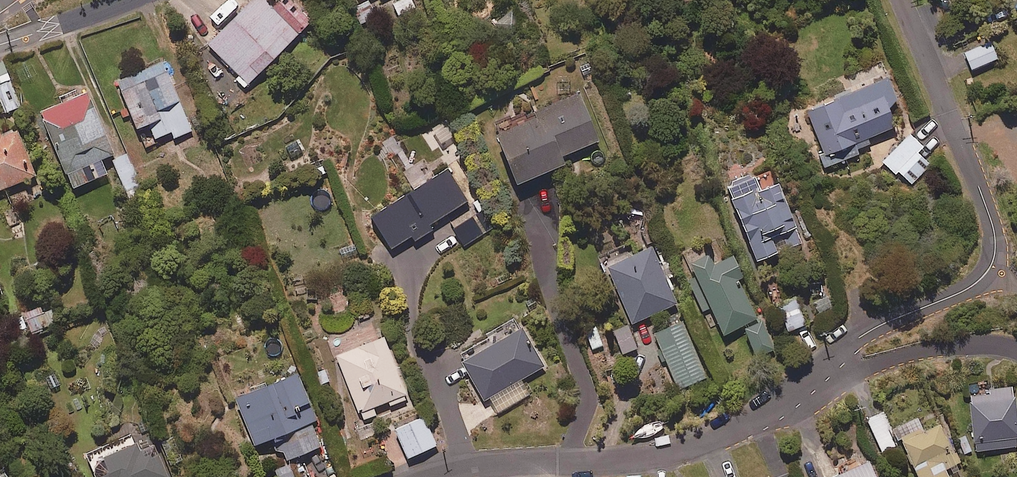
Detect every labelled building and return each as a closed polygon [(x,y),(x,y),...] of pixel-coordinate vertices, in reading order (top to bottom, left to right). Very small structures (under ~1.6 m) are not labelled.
[(297,32),(306,23),(284,0),(273,0),(270,3),(267,0),(250,0),(209,40),(247,80),(297,32)] [(996,57),(989,38),(962,49),(970,67),(996,57)] [(191,129),(164,59),(117,77),(136,124),(149,119),(155,135),(171,129),(174,136),(191,129)] [(899,97),(887,70),(806,105),(825,150),(818,153),(825,168),(859,154),(856,147),(870,141),(867,135),(899,121),(891,101),(899,97)] [(10,78),(0,81),(0,97),(4,110),(20,105),(10,78)] [(113,149),(88,87),(40,107),(72,184),(107,170),(100,155),(113,149)] [(599,137),(581,88),(496,121),(517,178),(565,159),(562,151),(599,137)] [(0,124),(0,186),(35,173),(18,127),(3,132),(0,124)] [(918,150),(924,144),(927,141),(913,128),(908,133),(885,159),(882,162),(896,175),(899,172),(912,184),(932,162),(918,150)] [(143,186),(127,151),(112,158),(127,193),(143,186)] [(432,226),(430,222),(467,199),(447,165),(370,212),(390,245),(412,232),(415,236),(432,226)] [(760,181),(755,168),(729,178),(756,255),(803,238),(780,174),(760,181)] [(455,225),(466,244),(494,229),(483,209),(455,225)] [(676,301),(653,243),(608,261),(631,319),(676,301)] [(713,262),(709,254),(691,262),(698,277),(689,281),(702,309),(713,304),(725,330),(757,315),(739,277),(744,275),(734,253),(713,262)] [(807,321),(796,295),(782,301),(793,327),(807,321)] [(60,320),(54,302),(21,311),(22,314),(25,313),(30,329),(60,320)] [(545,363),(520,318),(487,336),(489,340),(461,356),(493,413),(529,393),(520,377),(545,363)] [(774,346),(763,318),(745,325),(756,353),(774,346)] [(706,375),(683,319),(654,330),(677,387),(706,375)] [(628,321),(609,329),(618,352),(637,345),(628,321)] [(335,351),(360,415),(362,420),(377,415),(374,407),(388,402),(389,404),(408,396),(383,333),(335,351)] [(317,416),(297,366),(234,390),(254,440),(276,432),(285,456),(320,443),(311,418),(317,416)] [(1011,383),(965,388),(972,449),(1016,444),(1016,436),(1011,383)] [(893,442),(878,411),(865,417),(879,448),(893,442)] [(437,441),(424,413),(395,425),(408,454),(437,441)] [(914,414),(892,425),(916,476),(947,476),(942,467),(958,459),(939,420),(921,429),(914,414)] [(152,433),(88,457),(96,476),(164,476),(168,476),(152,433)] [(866,460),(818,476),(873,476),(866,460)] [(289,461),(275,467),(279,476),(296,476),(289,461)]
